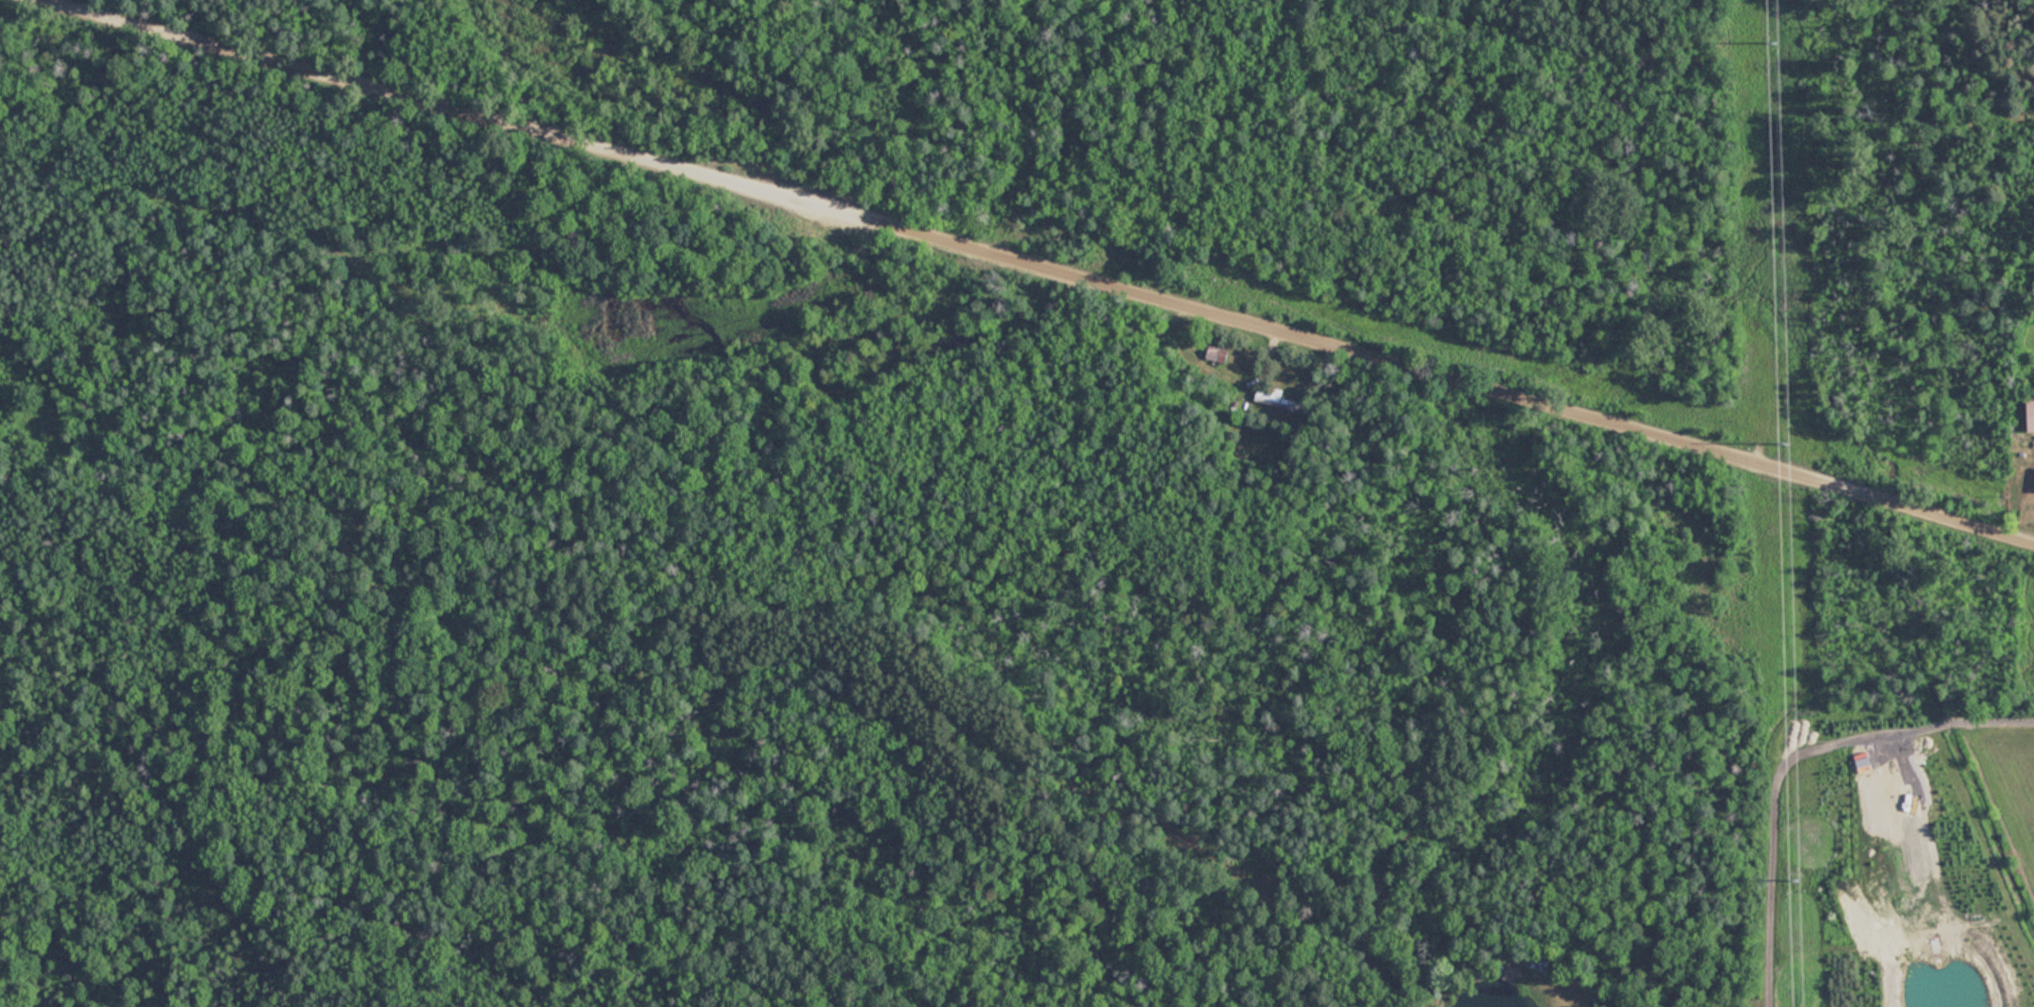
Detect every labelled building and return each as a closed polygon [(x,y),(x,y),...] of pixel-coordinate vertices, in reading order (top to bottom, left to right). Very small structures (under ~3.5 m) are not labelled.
[(1228,353),(1211,344),(1204,359),(1222,367),(1228,353)] [(1258,391),(1255,402),(1299,412),(1301,403),(1281,399),(1283,391),(1269,388),(1268,393),(1258,391)] [(2025,395),(2025,432),(2033,432),(2033,395),(2025,395)]
